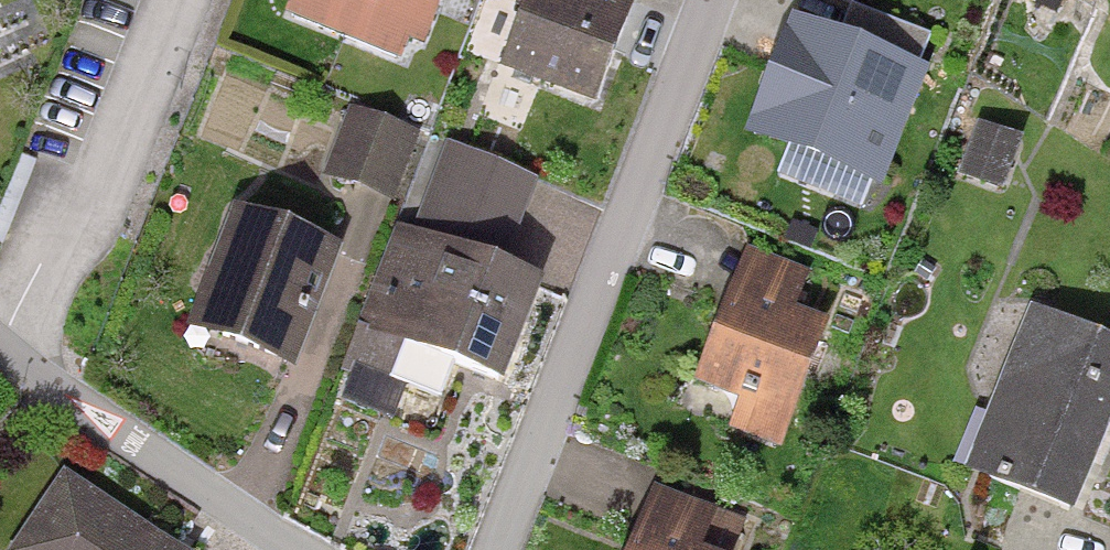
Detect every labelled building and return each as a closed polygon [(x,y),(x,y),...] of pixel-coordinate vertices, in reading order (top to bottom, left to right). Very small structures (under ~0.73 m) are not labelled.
[(417,39),(433,0),(318,0),(417,39)] [(511,63),(592,95),(630,0),(536,0),(511,63)] [(918,73),(797,26),(757,128),(878,176),(918,73)] [(421,121),(349,100),(327,171),(399,192),(421,121)] [(1026,134),(978,116),(958,171),(1006,188),(1026,134)] [(319,241),(236,212),(198,320),(281,349),(319,241)] [(532,281),(400,232),(366,323),(498,372),(532,281)] [(783,431),(823,326),(783,310),(795,281),(752,265),(710,374),(760,393),(750,419),(783,431)] [(1035,314),(973,465),(1071,504),(1109,407),(1109,344),(1035,314)] [(65,478),(16,549),(173,549),(65,478)] [(637,549),(676,549),(641,538),(637,549)]
